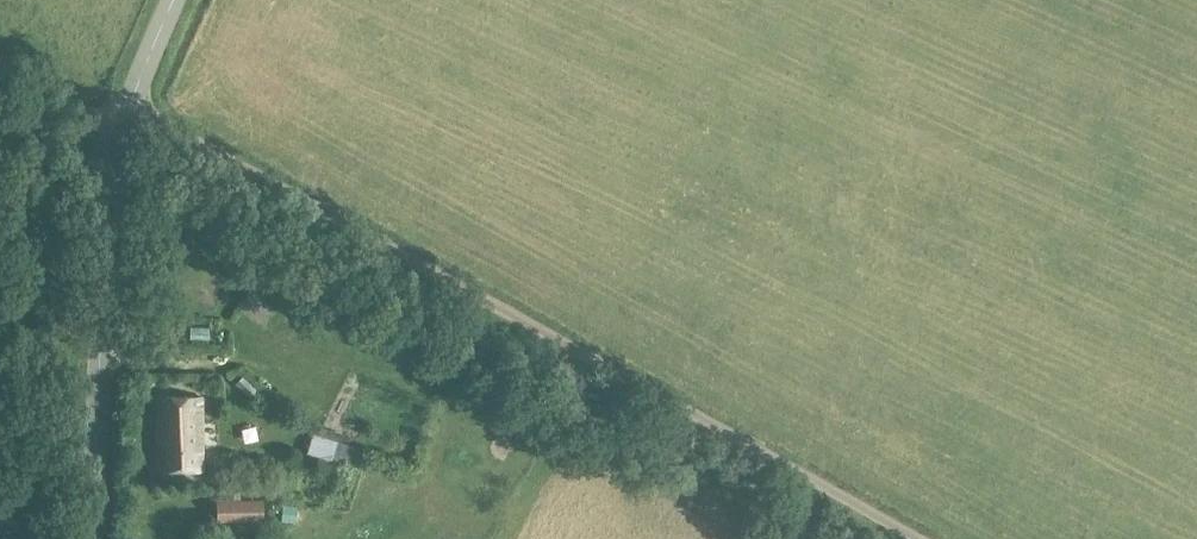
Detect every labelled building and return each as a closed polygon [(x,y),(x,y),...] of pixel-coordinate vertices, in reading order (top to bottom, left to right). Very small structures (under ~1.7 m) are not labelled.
[(157,434),(202,434),(202,395),(158,395),(157,434)] [(363,448),(312,431),(306,451),(356,467),(363,448)] [(202,434),(157,434),(157,469),(202,469),(202,434)] [(233,487),(215,487),(216,520),(264,519),(263,499),(240,499),(240,488),(234,488),(233,487)] [(281,508),(280,525),(294,527),(295,509),(281,508)] [(266,534),(266,525),(219,526),(219,535),(266,534)]
